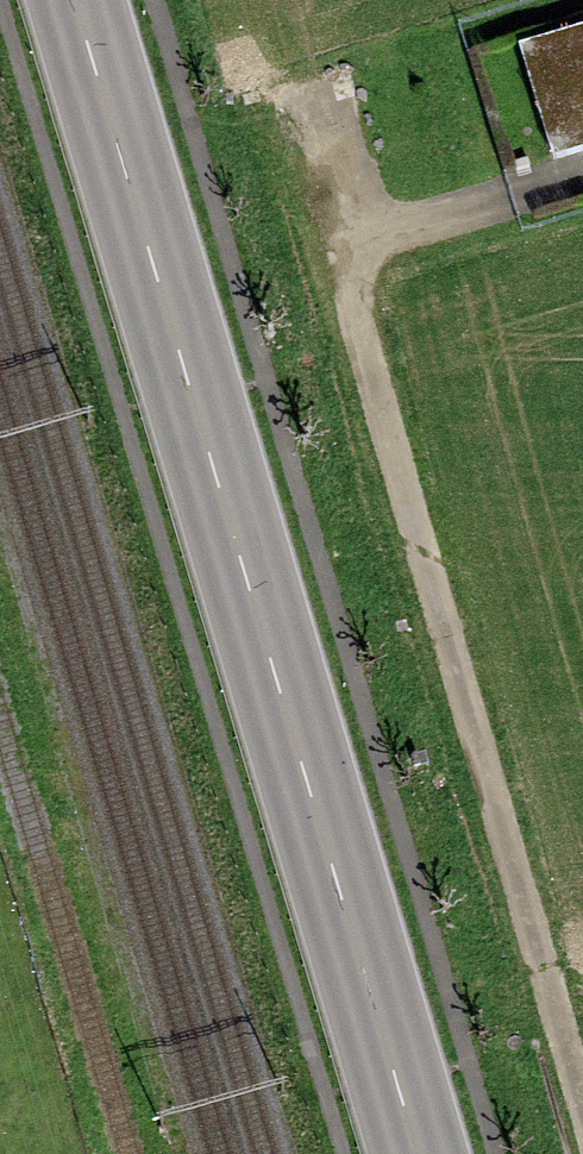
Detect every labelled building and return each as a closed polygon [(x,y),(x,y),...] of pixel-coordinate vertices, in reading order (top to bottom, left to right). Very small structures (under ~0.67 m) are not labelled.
[(519,58),(551,154),(582,143),(582,37),(519,58)]
